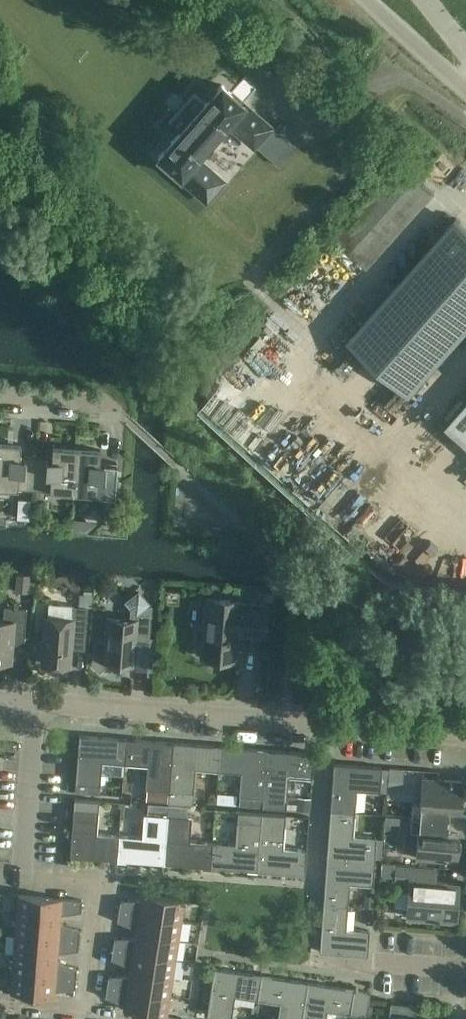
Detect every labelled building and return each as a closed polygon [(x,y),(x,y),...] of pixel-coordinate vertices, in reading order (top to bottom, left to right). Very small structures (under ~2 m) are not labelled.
[(178,133),(158,156),(181,176),(206,198),(219,183),(211,176),(213,174),(196,159),(227,124),(230,126),(252,146),(253,145),(254,144),(269,127),(244,105),(238,99),(221,84),(217,89),(207,101),(205,103),(178,133)] [(270,126),(254,144),(276,164),(292,145),(270,126)] [(465,327),(465,227),(455,218),(349,337),(410,390),(465,327)] [(441,420),(465,442),(465,395),(441,420)] [(35,458),(19,457),(20,444),(0,442),(0,487),(33,489),(35,458)] [(73,492),(76,448),(52,446),(51,459),(35,458),(33,489),(73,492)] [(76,448),(73,492),(114,495),(116,463),(114,463),(114,464),(99,463),(100,450),(76,448)] [(72,518),(71,532),(85,533),(86,519),(72,518)] [(28,593),(29,575),(16,574),(15,592),(28,593)] [(149,642),(151,614),(152,605),(149,605),(152,604),(138,589),(123,601),(129,608),(128,619),(107,617),(105,641),(93,640),(92,660),(89,662),(99,671),(110,662),(133,663),(135,641),(149,642)] [(79,594),(78,605),(92,606),(92,595),(79,594)] [(201,657),(235,659),(238,628),(262,630),(261,635),(262,635),(265,605),(240,603),(240,601),(206,599),(201,657)] [(26,608),(4,606),(3,620),(0,620),(0,660),(9,661),(11,639),(24,640),(26,608)] [(86,631),(88,608),(72,606),(71,619),(45,617),(41,663),(69,666),(72,630),(86,631)] [(448,711),(449,699),(437,698),(436,711),(448,711)] [(79,735),(75,783),(76,783),(75,791),(88,792),(89,784),(100,785),(102,762),(124,763),(126,738),(79,735)] [(126,738),(124,763),(147,765),(145,788),(146,788),(147,788),(153,789),(168,790),(169,790),(170,780),(173,742),(126,738)] [(170,780),(169,790),(170,790),(169,801),(169,803),(192,805),(193,792),(195,769),(218,770),(218,759),(219,745),(173,742),(170,780)] [(218,759),(218,770),(240,772),(239,795),(242,796),(241,804),(262,805),(266,749),(219,745),(218,759)] [(262,805),(262,807),(286,809),(288,776),(312,778),(314,753),(266,749),(262,805)] [(329,811),(354,813),(356,790),(379,791),(381,767),(333,763),(329,811)] [(388,768),(387,788),(401,789),(403,769),(388,768)] [(411,817),(447,820),(448,808),(460,809),(460,803),(464,800),(465,790),(461,786),(462,781),(422,778),(420,804),(412,804),(411,817)] [(111,784),(110,795),(121,796),(122,785),(111,784)] [(146,788),(145,801),(167,802),(167,800),(168,790),(153,789),(147,788),(146,788)] [(216,803),(235,804),(236,794),(217,793),(216,803)] [(297,797),(297,809),(309,810),(310,798),(297,797)] [(73,808),(69,856),(117,860),(119,835),(96,833),(98,810),(98,801),(74,799),(74,800),(73,808)] [(385,800),(376,799),(376,811),(384,812),(385,800)] [(117,858),(117,860),(163,864),(167,815),(168,805),(168,804),(147,803),(146,814),(145,814),(143,814),(141,837),(119,835),(117,858)] [(167,815),(163,864),(210,867),(212,842),(189,841),(191,817),(187,817),(187,806),(183,806),(170,805),(168,805),(167,815)] [(353,835),(354,813),(329,811),(326,857),(374,861),(376,837),(353,835)] [(212,842),(210,867),(257,871),(261,813),(237,812),(237,821),(235,844),(212,842)] [(261,813),(257,871),(303,874),(303,876),(304,876),(304,874),(306,850),(305,849),(283,848),(284,825),(285,815),(261,813)] [(385,815),(383,833),(397,834),(399,816),(385,815)] [(446,832),(447,820),(411,817),(410,831),(418,832),(416,858),(456,861),(456,856),(460,852),(461,843),(457,839),(458,833),(446,832)] [(372,885),(374,861),(326,857),(322,904),(347,906),(349,883),(372,885)] [(382,863),(381,875),(393,876),(394,864),(382,863)] [(455,920),(457,884),(434,882),(434,870),(396,867),(395,880),(409,881),(407,916),(455,920)] [(118,910),(181,920),(184,900),(141,894),(140,899),(120,900),(118,910)] [(16,915),(59,918),(60,914),(80,911),(81,900),(18,895),(16,915)] [(374,895),(363,895),(363,907),(373,907),(374,895)] [(345,929),(347,906),(322,904),(319,951),(367,955),(369,931),(345,929)] [(178,939),(181,920),(118,910),(116,920),(136,928),(135,933),(178,939)] [(59,923),(59,918),(16,915),(15,934),(78,939),(79,929),(59,923)] [(175,958),(178,939),(135,933),(134,937),(114,938),(112,948),(175,958)] [(77,949),(78,939),(15,934),(13,953),(56,957),(57,952),(77,949)] [(172,977),(175,958),(112,948),(110,958),(130,966),(129,971),(172,977)] [(56,961),(56,957),(13,953),(12,973),(75,977),(76,967),(56,961)] [(326,1010),(365,1016),(369,992),(354,989),(354,988),(345,986),(344,988),(269,976),(269,975),(252,972),(252,974),(214,968),(206,1015),(230,1018),(234,996),(279,1003),(277,1018),(325,1018),(326,1010)] [(169,996),(172,977),(129,971),(128,975),(108,976),(106,986),(169,996)] [(74,987),(75,977),(12,973),(10,993),(53,996),(54,990),(74,987)] [(166,1016),(169,996),(106,986),(104,996),(124,1004),(123,1010),(166,1016)] [(388,1015),(399,1016),(399,1018),(423,1018),(414,1018),(416,1006),(390,1003),(388,1015)]
